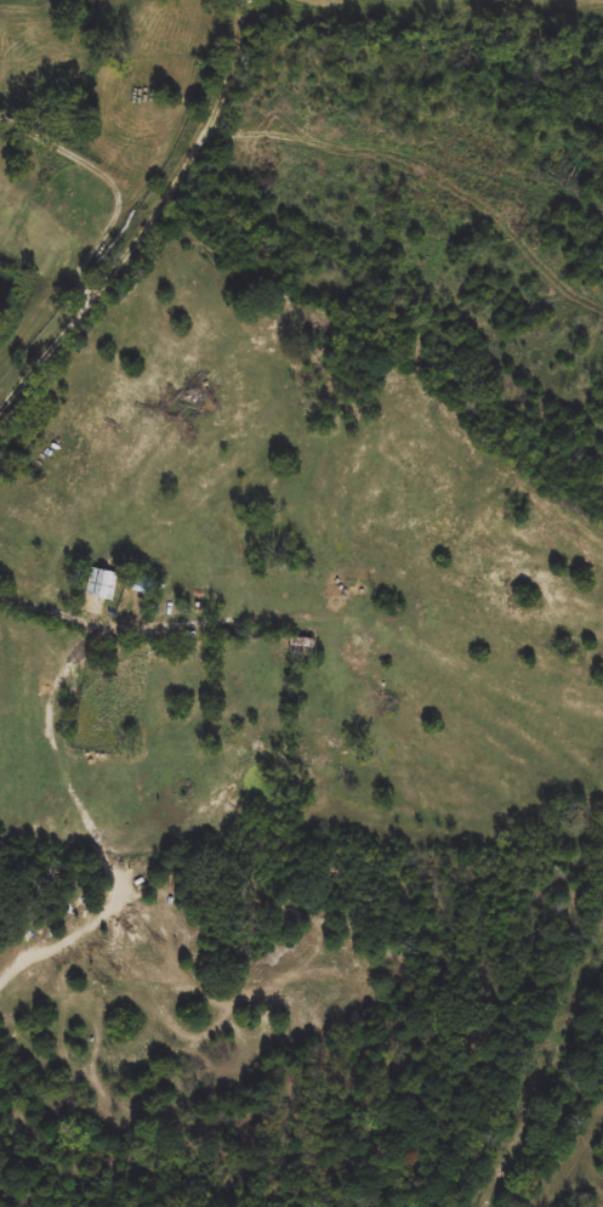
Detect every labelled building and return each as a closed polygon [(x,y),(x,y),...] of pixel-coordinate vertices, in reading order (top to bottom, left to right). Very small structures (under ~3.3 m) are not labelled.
[(119,572),(93,571),(91,598),(117,600),(119,572)]
